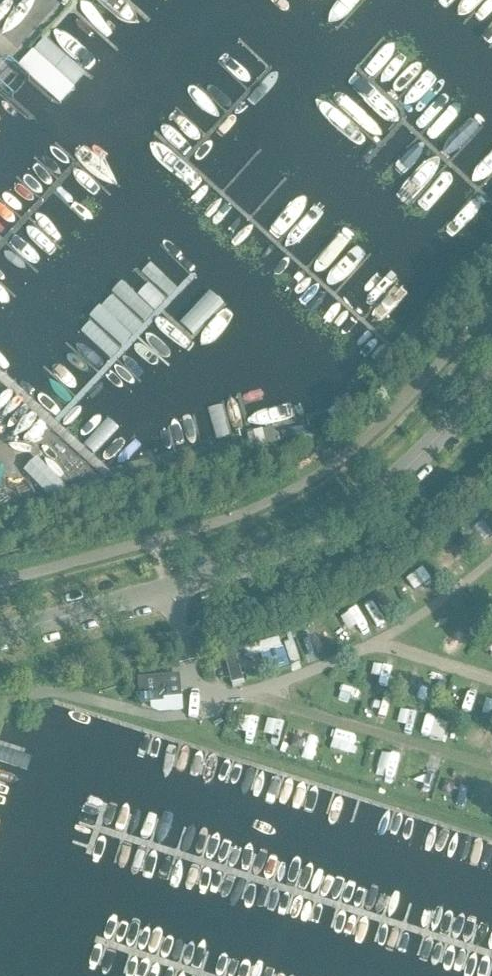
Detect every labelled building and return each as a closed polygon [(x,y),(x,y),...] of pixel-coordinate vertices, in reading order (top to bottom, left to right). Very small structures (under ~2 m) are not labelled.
[(231,685),(242,682),(234,653),(223,657),(231,685)] [(179,675),(137,679),(139,705),(163,703),(162,699),(170,699),(171,712),(182,711),(179,675)]
